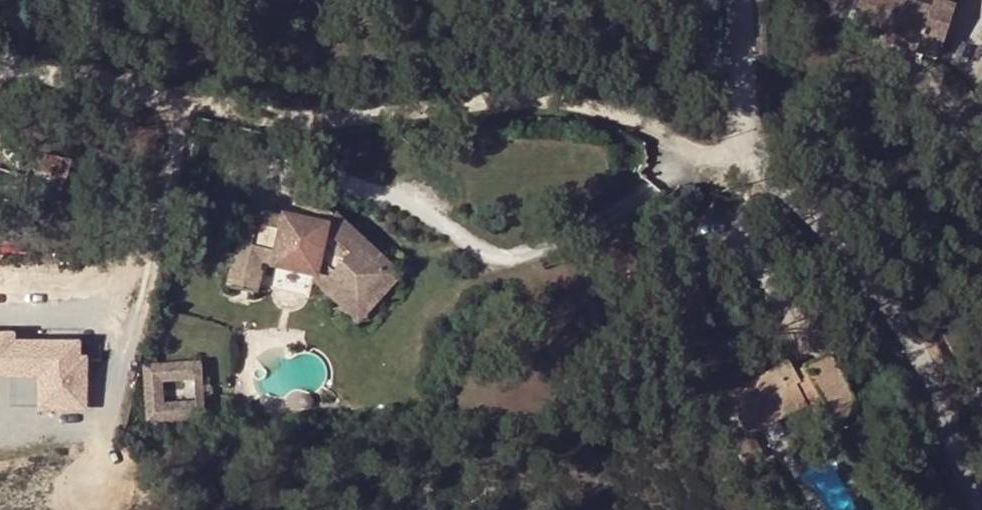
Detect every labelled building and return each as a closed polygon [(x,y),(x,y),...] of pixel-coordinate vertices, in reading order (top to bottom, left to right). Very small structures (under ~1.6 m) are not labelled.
[(955,4),(942,0),(934,0),(932,6),(914,0),(859,0),(854,17),(921,39),(918,51),(932,56),(936,44),(941,46),(955,4)] [(305,203),(301,219),(331,226),(336,218),(341,211),(305,203)] [(331,226),(301,219),(247,207),(234,265),(260,272),(261,263),(319,275),(314,283),(348,313),(391,265),(336,218),(331,226)] [(341,211),(336,218),(391,265),(348,313),(314,283),(304,293),(348,334),(407,270),(341,211)] [(234,265),(231,265),(226,288),(258,294),(262,272),(260,272),(234,265)] [(0,336),(0,381),(40,381),(40,410),(91,411),(92,336),(0,336)] [(829,357),(804,370),(808,378),(798,383),(795,375),(788,364),(753,382),(774,421),(805,406),(802,399),(816,393),(823,407),(834,428),(859,415),(829,357)] [(200,362),(182,363),(183,380),(194,380),(195,402),(182,403),(183,420),(204,418),(200,362)] [(183,380),(182,363),(143,365),(147,422),(183,420),(182,403),(163,404),(161,382),(183,380)] [(808,378),(804,370),(795,375),(798,383),(808,378)] [(774,421),(753,382),(725,396),(747,436),(774,421)] [(809,414),(823,407),(816,393),(802,399),(805,406),(809,414)]
